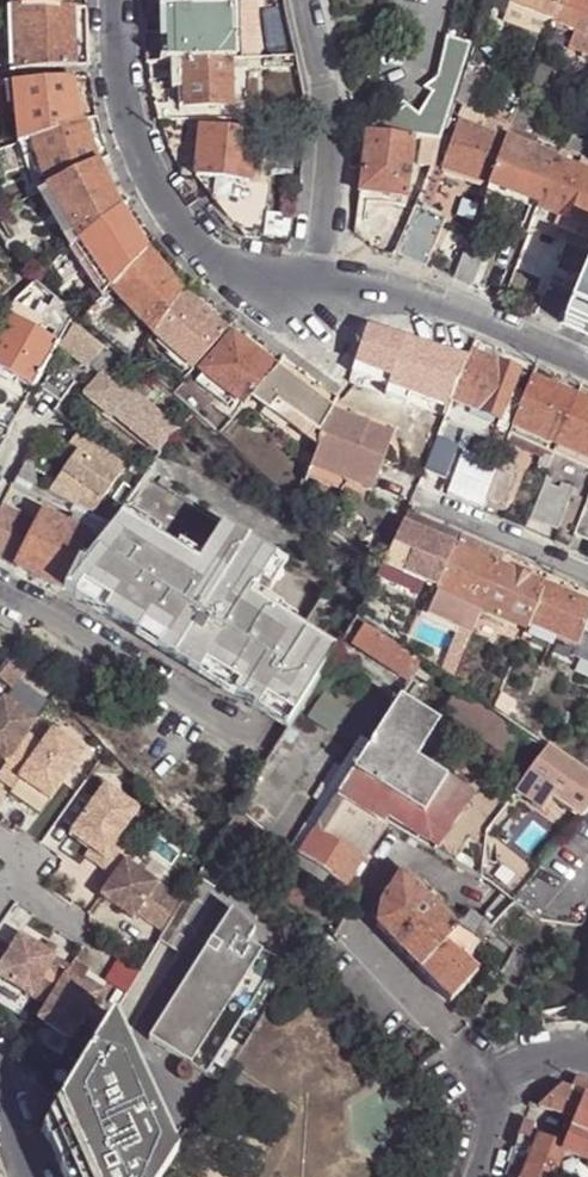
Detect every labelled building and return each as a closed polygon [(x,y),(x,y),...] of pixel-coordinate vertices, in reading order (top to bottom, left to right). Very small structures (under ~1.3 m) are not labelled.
[(20,8),(57,9),(58,0),(20,0),(20,8)] [(67,0),(58,0),(57,9),(69,9),(69,0),(67,0)] [(553,19),(560,0),(510,0),(508,7),(551,23),(553,19)] [(587,32),(587,0),(560,0),(553,19),(568,24),(565,31),(579,37),(581,29),(587,32)] [(248,1),(238,1),(237,21),(248,21),(248,1)] [(502,21),(547,37),(551,23),(508,7),(502,21)] [(57,9),(20,8),(13,8),(16,66),(9,67),(10,72),(75,67),(73,9),(69,9),(57,9)] [(182,53),(182,60),(226,60),(226,10),(164,10),(163,53),(182,53)] [(412,123),(400,108),(363,137),(410,143),(438,153),(446,125),(453,104),(462,79),(471,52),(450,47),(439,89),(426,99),(432,106),(412,123)] [(182,60),(169,60),(168,90),(175,90),(182,90),(182,60)] [(182,107),(190,106),(227,105),(226,68),(226,60),(182,60),(182,90),(182,102),(182,107)] [(13,106),(17,144),(30,140),(81,123),(73,79),(11,84),(13,106)] [(465,109),(477,115),(481,99),(485,87),(462,79),(453,104),(459,107),(465,109)] [(11,84),(1,85),(3,107),(13,106),(11,84)] [(477,115),(496,124),(501,106),(481,99),(477,115)] [(151,106),(157,122),(192,120),(190,106),(182,107),(151,106)] [(496,124),(513,131),(519,113),(501,106),(496,124)] [(519,113),(513,131),(528,137),(532,125),(534,118),(519,113)] [(85,122),(81,123),(30,140),(48,188),(97,163),(85,122)] [(441,175),(487,195),(507,147),(458,126),(457,129),(446,125),(438,153),(416,211),(426,216),(441,175)] [(532,125),(528,137),(535,140),(540,128),(532,125)] [(540,128),(535,140),(555,149),(558,138),(540,128)] [(196,130),(191,176),(245,182),(248,136),(196,130)] [(403,202),(410,143),(363,137),(355,198),(403,202)] [(587,163),(587,149),(573,141),(570,148),(568,155),(587,163)] [(560,151),(568,155),(570,148),(562,144),(560,151)] [(537,216),(539,213),(556,166),(507,147),(487,195),(537,216)] [(556,166),(564,169),(568,155),(560,151),(556,166)] [(120,208),(97,163),(48,188),(77,242),(120,208)] [(564,169),(556,166),(539,213),(587,233),(587,179),(564,169)] [(245,182),(191,176),(207,214),(234,236),(257,240),(261,184),(245,182)] [(48,188),(40,193),(61,232),(59,233),(69,250),(77,242),(48,188)] [(355,198),(355,209),(400,212),(403,202),(355,198)] [(146,251),(120,208),(77,242),(112,289),(146,251)] [(395,257),(424,269),(442,224),(426,216),(416,211),(395,257)] [(587,244),(587,233),(539,213),(537,216),(534,224),(587,244)] [(454,283),(471,290),(490,239),(473,232),(454,283)] [(112,289),(77,242),(69,250),(103,299),(107,296),(112,289)] [(181,292),(146,251),(112,289),(153,334),(181,292)] [(559,329),(587,342),(587,262),(574,295),(559,329)] [(535,319),(559,329),(574,295),(550,284),(535,319)] [(225,330),(181,292),(153,334),(192,372),(225,330)] [(107,296),(103,299),(83,323),(91,329),(110,307),(111,300),(107,296)] [(69,326),(71,319),(43,299),(38,305),(69,326)] [(59,342),(37,330),(32,327),(34,322),(14,310),(0,335),(0,372),(4,374),(1,379),(30,395),(52,355),(59,342)] [(59,342),(52,355),(79,371),(80,369),(91,375),(83,390),(114,408),(115,405),(158,429),(175,399),(134,364),(123,354),(91,329),(83,323),(74,315),(71,319),(69,326),(59,342)] [(32,327),(37,330),(40,325),(34,322),(32,327)] [(250,399),(275,368),(231,336),(200,373),(203,376),(235,399),(226,410),(236,416),(250,399)] [(134,364),(142,351),(135,345),(130,346),(123,354),(134,364)] [(470,352),(466,361),(467,361),(444,421),(493,441),(501,423),(520,372),(470,352)] [(331,408),(275,368),(250,399),(269,413),(276,403),(319,435),(321,428),(331,408)] [(48,375),(34,397),(54,411),(69,389),(48,375)] [(235,399),(203,376),(195,386),(226,410),(235,399)] [(575,398),(531,379),(510,435),(516,439),(521,430),(557,447),(575,398)] [(575,398),(557,447),(554,456),(563,460),(587,470),(587,404),(575,398)] [(276,403),(269,413),(315,448),(319,435),(276,403)] [(332,408),(331,408),(321,428),(319,435),(315,448),(312,459),(310,465),(309,468),(346,486),(370,497),(384,464),(382,463),(389,447),(364,435),(368,426),(368,424),(332,408)] [(393,438),(368,426),(364,435),(389,447),(393,438)] [(77,507),(94,515),(130,463),(81,430),(70,445),(78,450),(49,494),(77,507)] [(521,430),(516,439),(544,452),(554,456),(557,447),(521,430)] [(310,465),(312,459),(304,452),(300,457),(310,465)] [(549,468),(554,456),(544,452),(539,466),(548,470),(549,468)] [(563,460),(554,456),(549,468),(558,472),(563,460)] [(498,465),(485,499),(505,506),(519,473),(498,465)] [(346,486),(309,468),(305,478),(341,495),(346,486)] [(560,489),(545,483),(531,521),(559,532),(575,489),(562,483),(560,489)] [(587,500),(573,537),(587,543),(587,500)] [(0,506),(0,559),(63,592),(83,553),(91,536),(68,524),(43,512),(37,523),(0,505),(0,506)] [(94,515),(77,507),(68,524),(91,536),(100,542),(113,525),(94,515)] [(125,511),(119,518),(155,540),(160,532),(125,511)] [(437,589),(455,546),(453,546),(457,535),(407,513),(382,565),(437,589)] [(155,540),(119,518),(113,525),(100,542),(91,557),(83,553),(63,592),(288,729),(335,650),(293,624),(263,606),(250,598),(260,582),(277,554),(223,521),(201,557),(196,566),(173,552),(155,540)] [(91,557),(100,542),(91,536),(83,553),(91,557)] [(477,624),(482,610),(500,567),(504,556),(460,536),(455,546),(437,589),(438,589),(471,604),(466,614),(464,618),(477,624)] [(179,543),(173,552),(196,566),(201,557),(179,543)] [(288,561),(277,554),(260,582),(271,588),(288,561)] [(482,610),(525,630),(528,625),(543,586),(500,567),(482,610)] [(548,575),(543,586),(528,625),(547,632),(579,647),(587,623),(587,592),(548,575)] [(471,604),(438,589),(434,599),(466,614),(471,604)] [(268,598),(263,606),(293,624),(298,616),(268,598)] [(414,603),(402,598),(393,620),(406,625),(414,603)] [(460,630),(472,636),(477,624),(464,618),(460,630)] [(579,647),(587,651),(587,623),(579,647)] [(528,625),(525,630),(543,638),(547,632),(528,625)] [(422,663),(364,626),(351,646),(400,677),(392,689),(400,694),(407,682),(409,683),(413,677),(429,687),(436,676),(421,666),(422,663)] [(547,632),(543,638),(540,646),(573,661),(579,647),(547,632)] [(520,734),(458,690),(446,709),(508,752),(520,734)] [(494,709),(508,719),(516,697),(502,690),(494,709)] [(481,879),(488,831),(492,823),(464,807),(472,793),(417,758),(426,742),(433,747),(439,745),(445,734),(444,729),(438,725),(440,721),(399,696),(298,860),(345,891),(388,825),(481,879)] [(28,735),(37,722),(4,699),(0,704),(0,759),(7,764),(28,735)] [(28,735),(7,764),(0,774),(0,781),(12,790),(19,780),(50,802),(85,753),(53,731),(42,745),(28,735)] [(581,819),(587,811),(587,775),(548,747),(516,794),(543,812),(552,799),(581,819)] [(113,878),(125,862),(133,849),(119,838),(139,809),(104,785),(69,836),(88,850),(102,859),(97,867),(113,878)] [(502,894),(512,901),(539,869),(488,831),(481,879),(487,882),(502,894)] [(102,859),(88,850),(83,857),(97,867),(102,859)] [(157,885),(125,862),(113,878),(99,897),(132,921),(136,916),(157,885)] [(382,905),(377,927),(420,970),(456,932),(473,913),(466,908),(452,927),(433,908),(442,899),(425,881),(415,890),(401,876),(382,905)] [(164,890),(157,885),(136,916),(143,921),(164,890)] [(164,890),(143,921),(162,934),(182,903),(164,890)] [(479,918),(491,925),(512,901),(502,894),(485,914),(484,912),(479,918)] [(152,1040),(225,1083),(232,1071),(295,971),(295,970),(251,943),(259,932),(240,912),(232,914),(152,1040)] [(476,946),(486,931),(491,925),(479,918),(473,913),(456,932),(476,946)] [(420,970),(451,1002),(477,973),(466,962),(477,947),(476,946),(456,932),(420,970)] [(508,954),(510,949),(491,934),(488,939),(508,954)] [(55,957),(53,956),(44,951),(19,935),(0,968),(0,978),(26,994),(32,997),(55,957)] [(49,944),(44,951),(53,956),(57,949),(49,944)] [(475,1016),(492,1027),(498,1031),(534,965),(510,949),(508,954),(475,1016)] [(55,957),(32,997),(48,1007),(72,967),(55,957)] [(73,1040),(101,996),(83,984),(86,979),(90,971),(75,962),(72,967),(48,1007),(40,1020),(73,1040)] [(0,978),(0,998),(18,1009),(26,994),(0,978)] [(83,984),(101,996),(104,990),(86,979),(83,984)] [(112,1017),(42,1134),(64,1176),(165,1176),(181,1151),(112,1017)] [(587,1100),(587,1097),(587,1085),(576,1081),(571,1092),(562,1088),(551,1098),(539,1110),(577,1121),(566,1149),(564,1153),(587,1163),(587,1101),(587,1100)] [(526,1173),(535,1176),(554,1176),(555,1173),(564,1153),(566,1149),(532,1135),(536,1127),(524,1122),(509,1165),(518,1170),(526,1173)] [(505,1176),(516,1176),(518,1170),(509,1165),(505,1176)]
